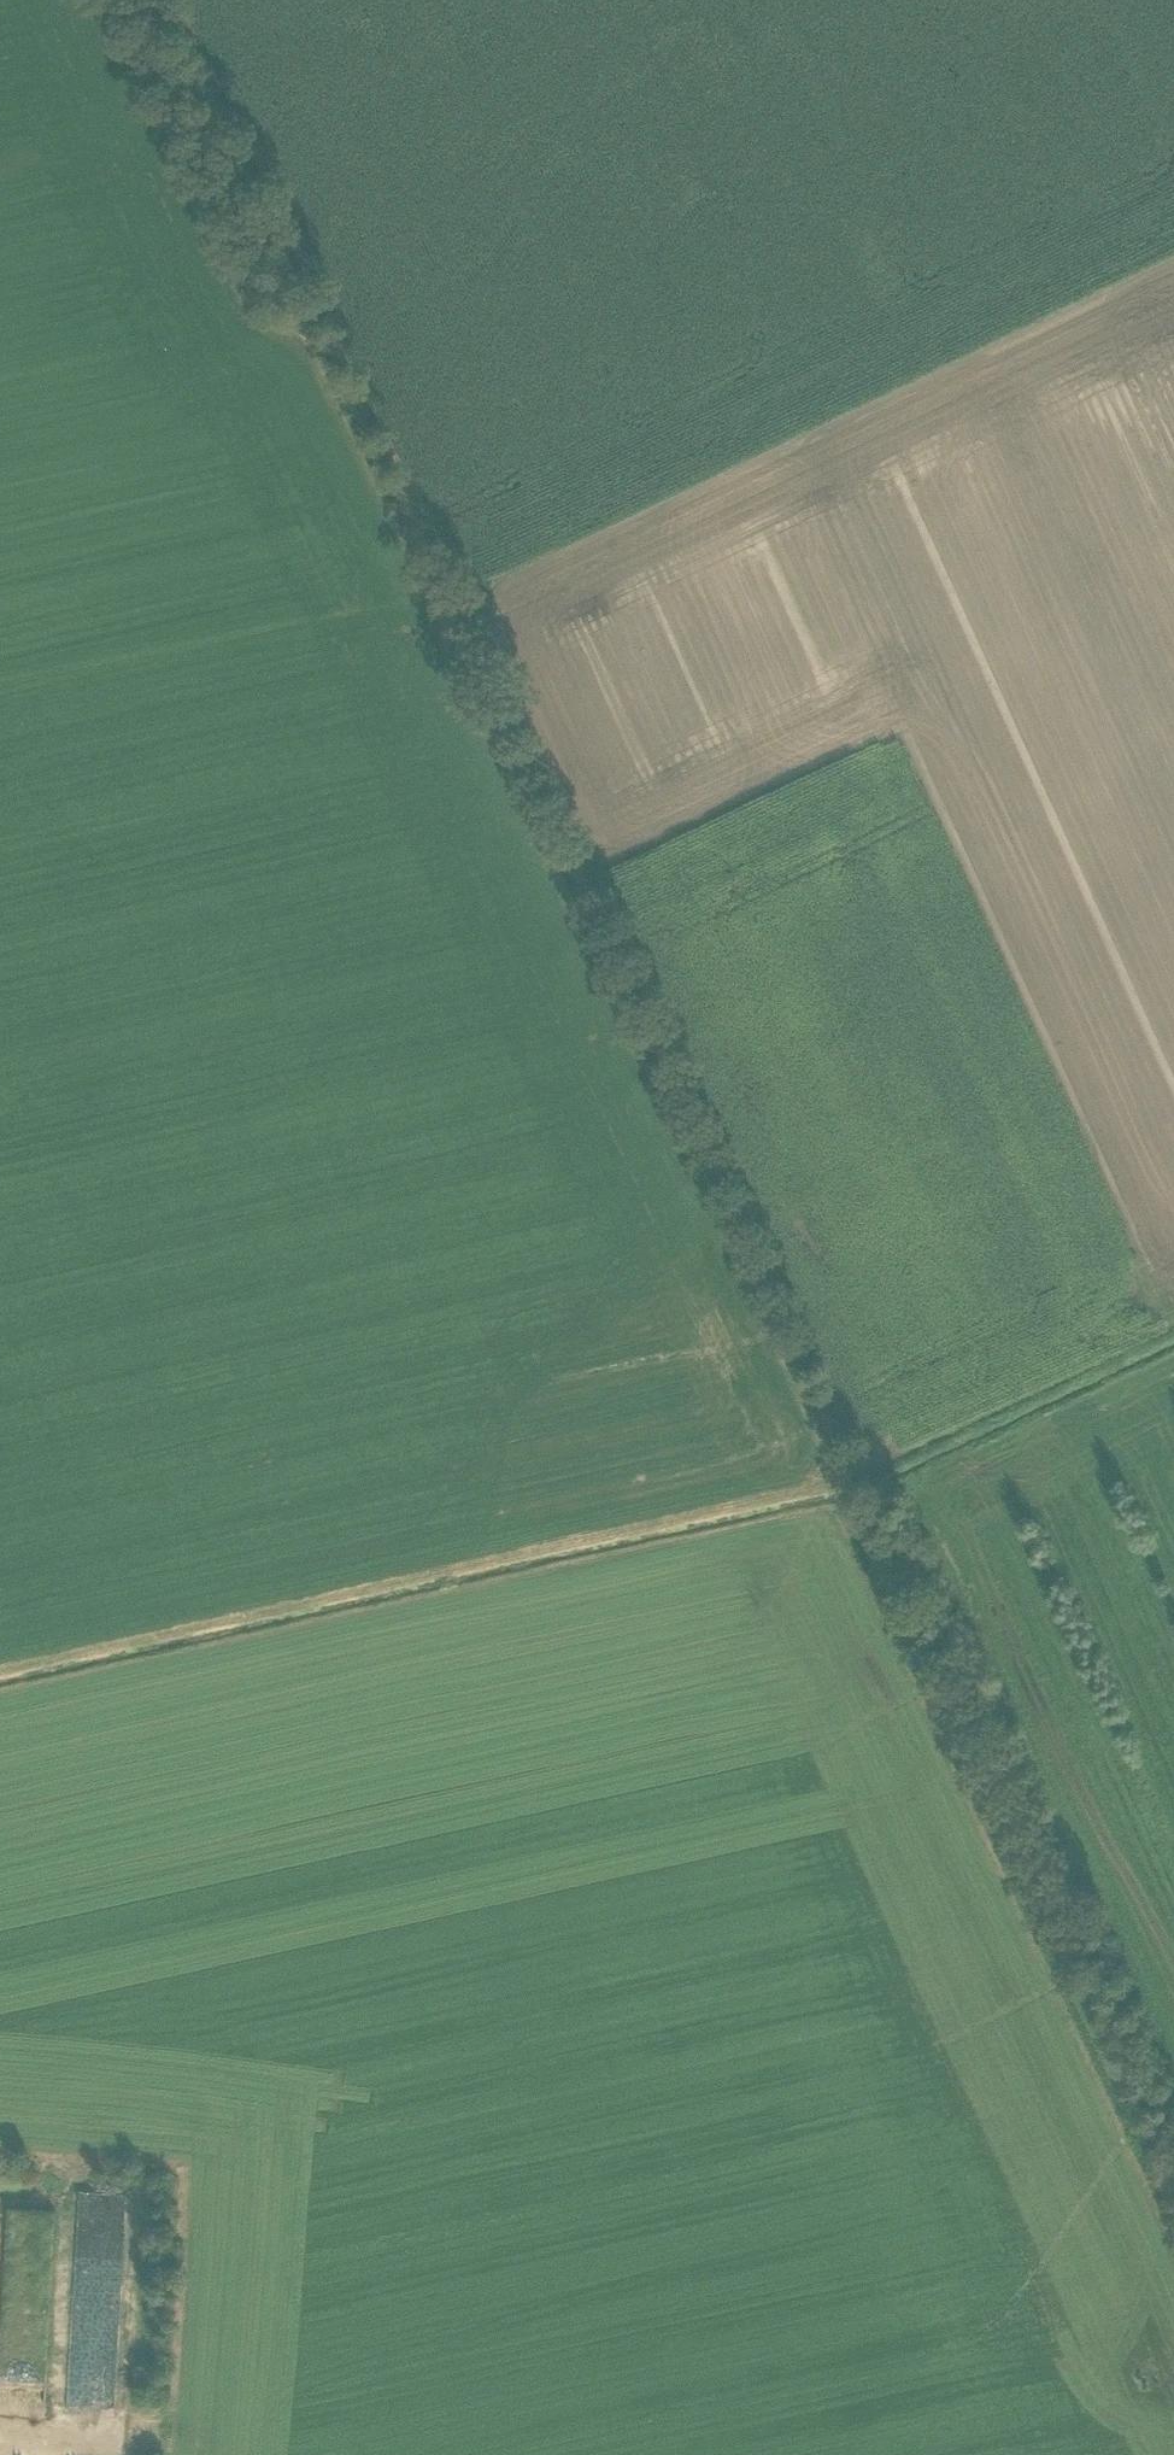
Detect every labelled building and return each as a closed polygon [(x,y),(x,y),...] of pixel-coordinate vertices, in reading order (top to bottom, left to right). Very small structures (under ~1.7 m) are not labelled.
[(44,2407),(53,2208),(5,2206),(0,2322),(0,2405),(44,2407)]
